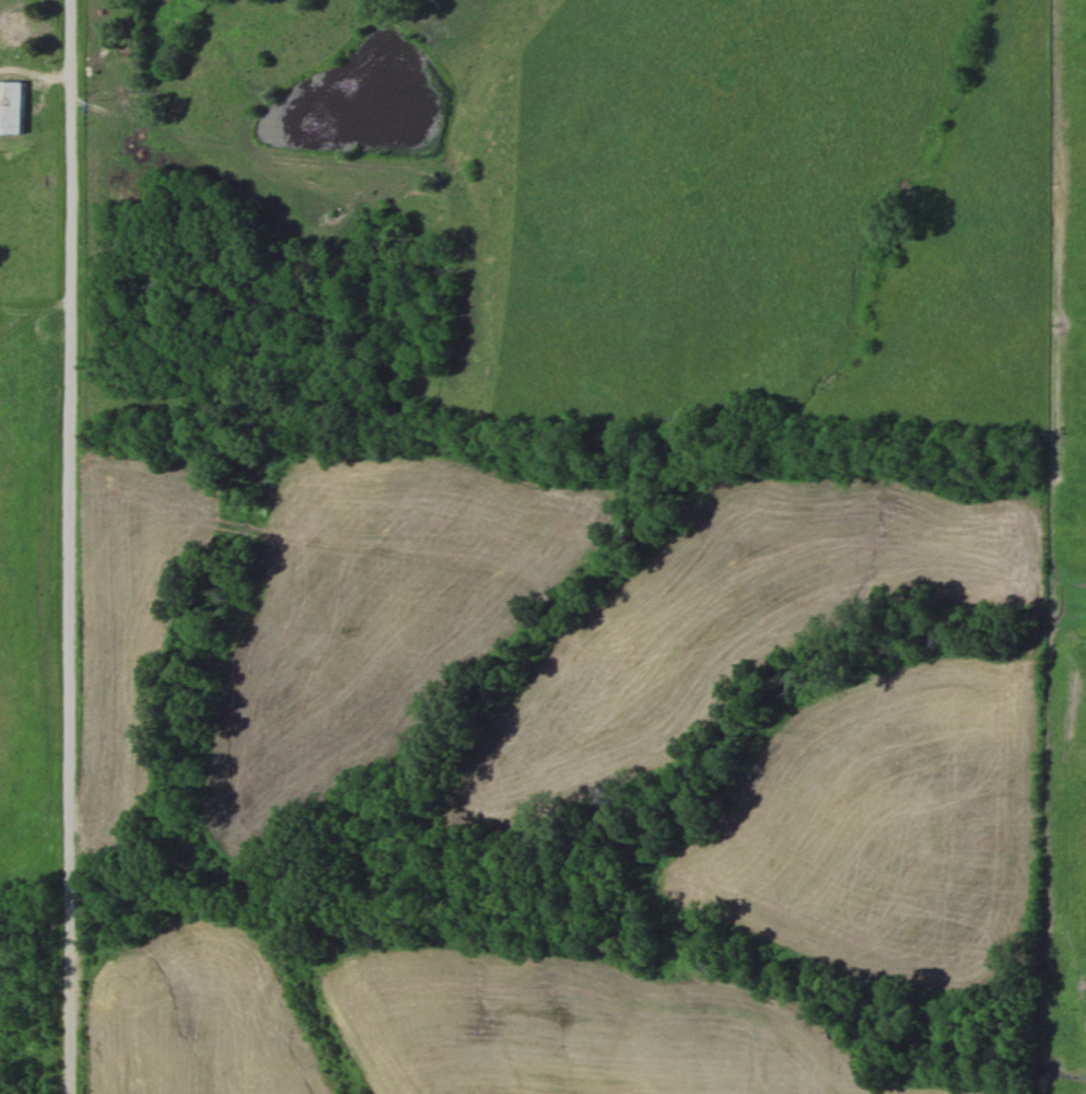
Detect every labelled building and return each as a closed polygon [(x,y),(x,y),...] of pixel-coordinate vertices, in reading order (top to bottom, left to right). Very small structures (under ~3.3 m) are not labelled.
[(0,78),(0,131),(31,131),(31,78),(0,78)]
